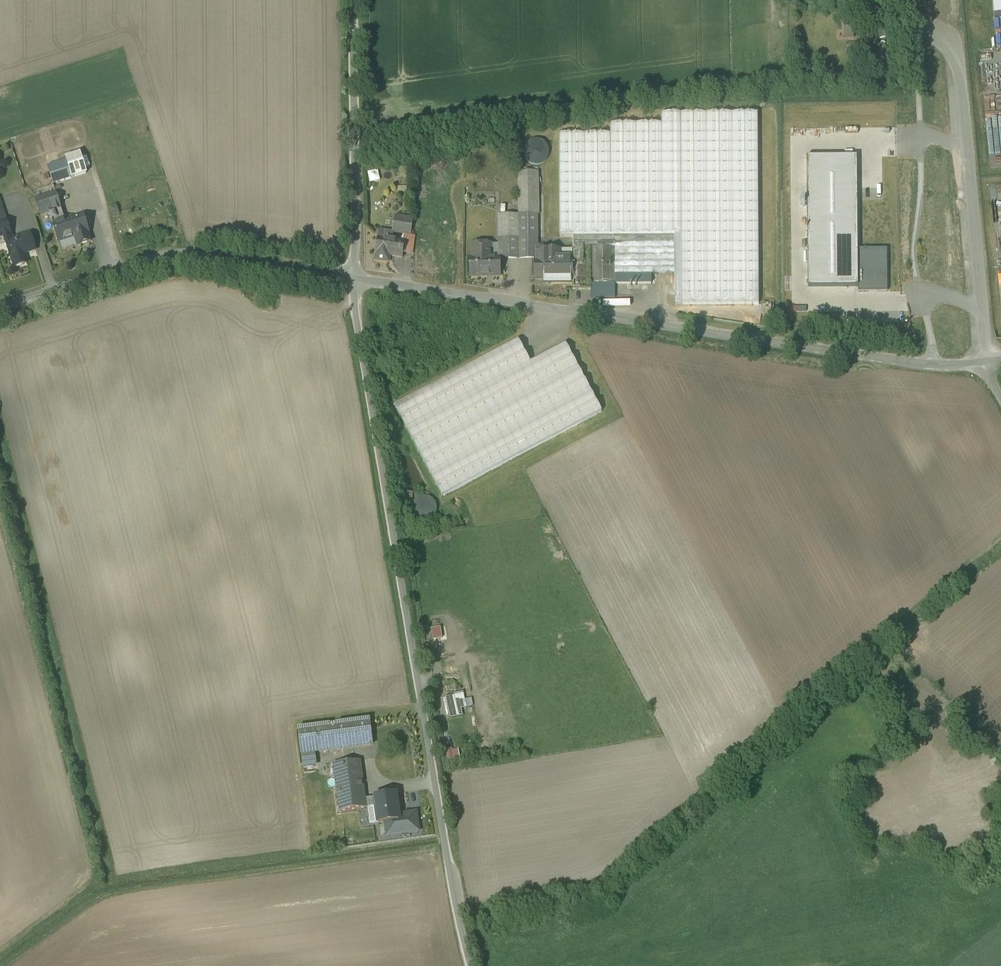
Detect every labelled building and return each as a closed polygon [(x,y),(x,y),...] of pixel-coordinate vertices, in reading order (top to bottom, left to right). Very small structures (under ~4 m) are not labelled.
[(994,20),(1000,19),(1000,0),(992,0),(994,20)] [(0,82),(0,100),(10,99),(8,81),(0,82)] [(748,115),(749,111),(748,108),(746,106),(744,104),(741,103),(737,104),(735,106),(733,109),(732,112),(733,115),(735,118),(738,119),(741,120),(744,119),(747,117),(748,115)] [(765,114),(766,111),(765,108),(763,105),(761,103),(758,103),(755,104),(752,105),(750,108),(750,111),(750,114),(752,117),(755,119),(758,119),(761,118),(764,117),(765,114)] [(750,120),(673,121),(674,236),(674,275),(674,304),(752,303),(750,121),(750,120)] [(673,121),(620,121),(621,127),(622,236),(674,236),(673,121)] [(772,121),(750,121),(752,303),(774,303),(772,121)] [(621,127),(565,128),(565,133),(566,237),(573,237),(575,237),(622,236),(621,127)] [(565,133),(544,133),(545,237),(566,237),(565,133)] [(80,154),(66,159),(67,161),(73,178),(86,174),(80,154)] [(807,157),(807,287),(857,287),(857,250),(857,157),(807,157)] [(67,161),(47,168),(53,185),(73,178),(67,161)] [(369,172),(371,183),(383,179),(380,169),(369,172)] [(538,172),(518,173),(519,215),(537,215),(538,215),(539,215),(538,172)] [(56,194),(35,200),(40,216),(49,213),(53,226),(66,222),(56,194)] [(518,215),(499,215),(499,238),(502,238),(502,258),(519,258),(518,215)] [(519,215),(518,215),(519,258),(536,258),(538,258),(538,252),(538,215),(537,215),(519,215)] [(66,222),(53,226),(59,243),(75,238),(78,247),(91,242),(88,234),(89,233),(83,216),(66,222)] [(413,220),(395,217),(393,233),(404,235),(411,236),(413,220)] [(4,238),(6,242),(12,240),(11,235),(6,221),(6,220),(0,222),(0,239),(4,238)] [(380,232),(378,239),(392,241),(393,233),(380,232)] [(6,242),(12,262),(13,262),(15,268),(24,265),(21,255),(35,251),(30,235),(12,240),(6,242)] [(403,243),(405,243),(403,254),(413,256),(415,237),(411,236),(404,235),(403,243)] [(575,237),(573,237),(573,247),(615,247),(615,282),(641,282),(641,275),(674,275),(674,236),(622,236),(575,237)] [(403,243),(392,241),(378,239),(376,255),(375,262),(389,264),(390,257),(402,259),(403,254),(405,243),(403,243)] [(491,244),(472,244),(473,258),(471,258),(471,277),(487,277),(487,276),(499,276),(499,277),(500,277),(500,258),(491,258),(491,244)] [(615,247),(573,247),(572,247),(572,281),(573,284),(573,290),(591,290),(591,284),(615,283),(615,282),(615,247)] [(886,249),(857,250),(857,287),(857,293),(887,293),(886,249)] [(559,251),(545,251),(545,252),(538,252),(538,258),(536,258),(536,279),(550,279),(550,282),(572,281),(572,258),(559,258),(559,251)] [(615,283),(591,284),(591,290),(591,296),(615,296),(615,283)] [(558,335),(532,348),(534,353),(560,339),(558,335)] [(518,340),(394,406),(442,497),(602,412),(566,344),(530,362),(518,340)] [(436,514),(437,509),(436,504),(433,500),(428,497),(423,496),(418,497),(413,500),(410,504),(410,510),(411,515),(414,519),(418,522),(423,523),(429,522),(433,519),(436,514)] [(435,640),(445,638),(443,626),(433,628),(435,640)] [(463,708),(469,706),(466,692),(447,696),(452,718),(465,715),(463,708)] [(369,721),(317,728),(320,752),(372,745),(369,721)] [(448,749),(449,759),(462,758),(461,748),(448,749)] [(982,748),(966,754),(969,760),(984,755),(982,748)] [(359,761),(334,764),(341,812),(365,808),(364,799),(359,761)] [(396,794),(375,797),(376,807),(379,823),(399,820),(398,810),(397,810),(395,795),(396,795),(396,794)] [(375,797),(364,799),(365,808),(368,808),(376,807),(375,797)] [(376,807),(368,808),(370,824),(379,823),(376,807)]
